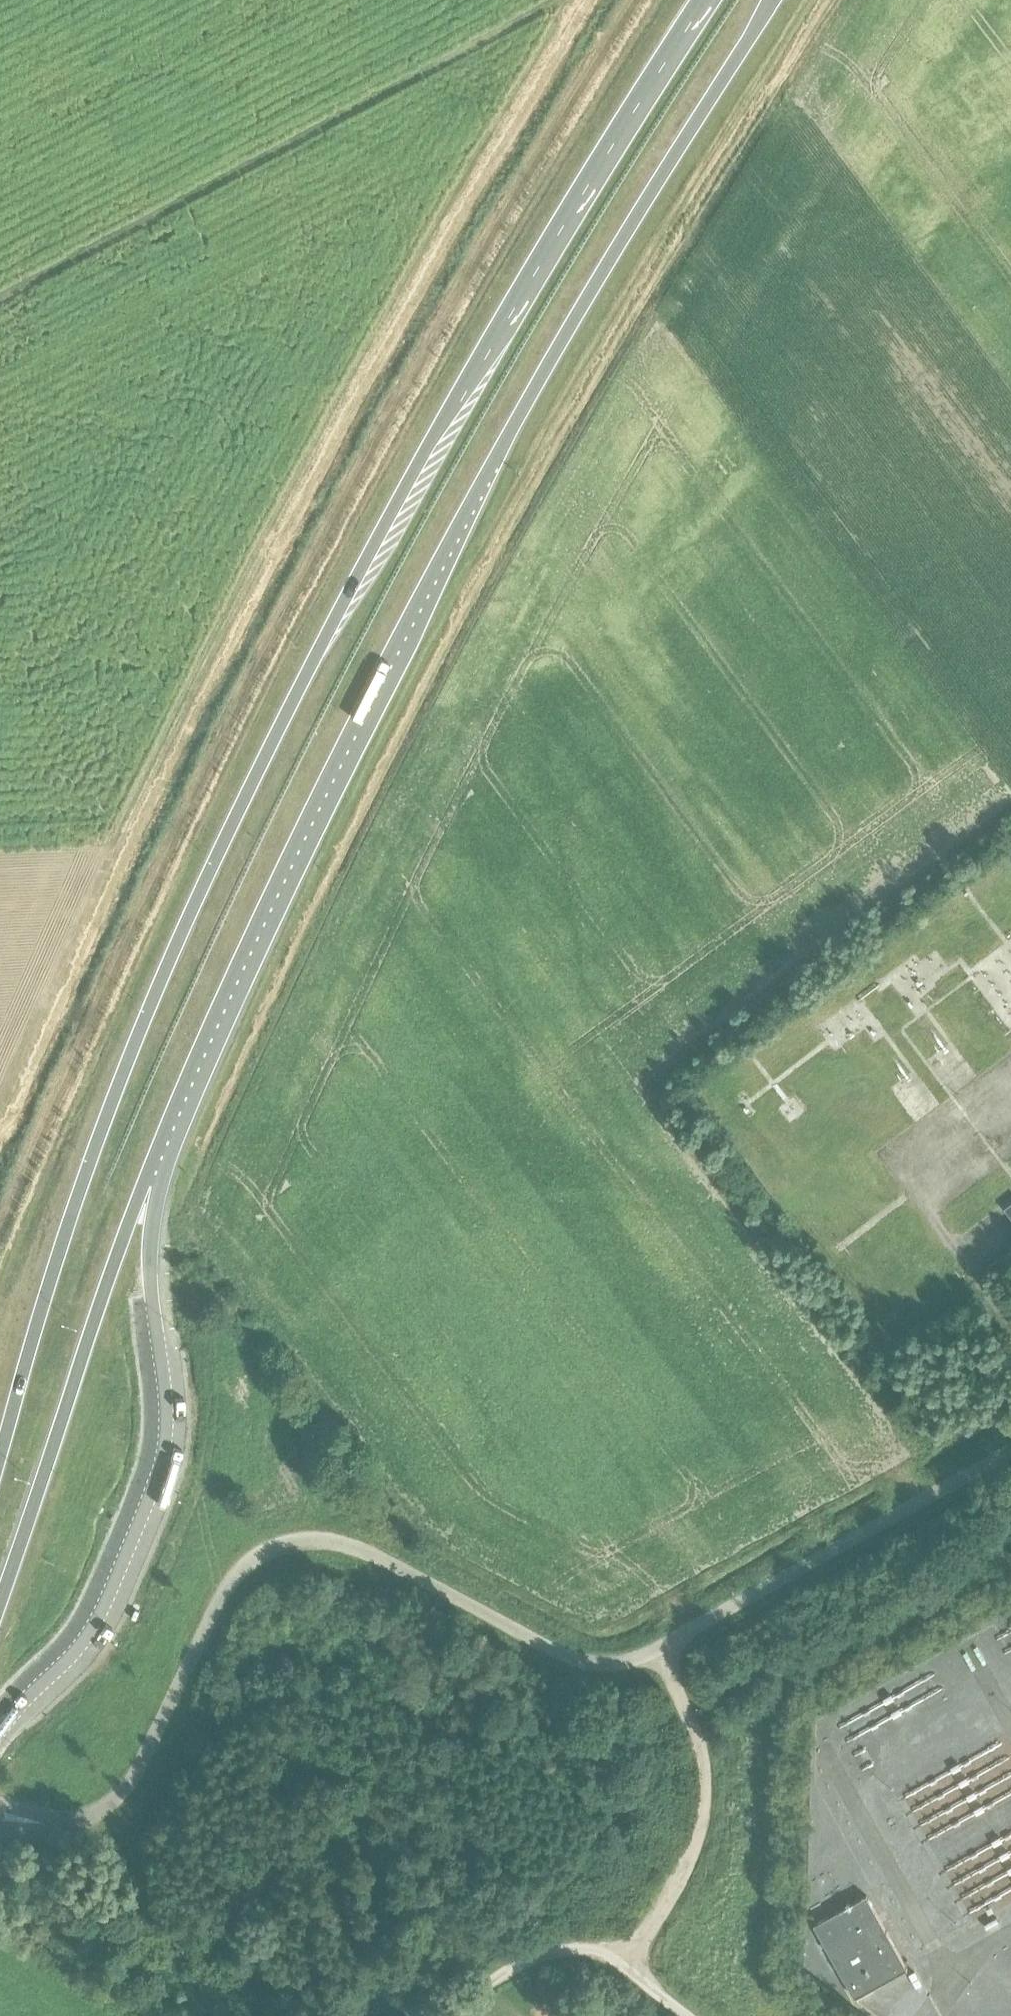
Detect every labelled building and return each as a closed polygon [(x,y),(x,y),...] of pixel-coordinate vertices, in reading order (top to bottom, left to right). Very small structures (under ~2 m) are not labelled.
[(904,1974),(866,1894),(821,1916),(860,1996),(904,1974)]
